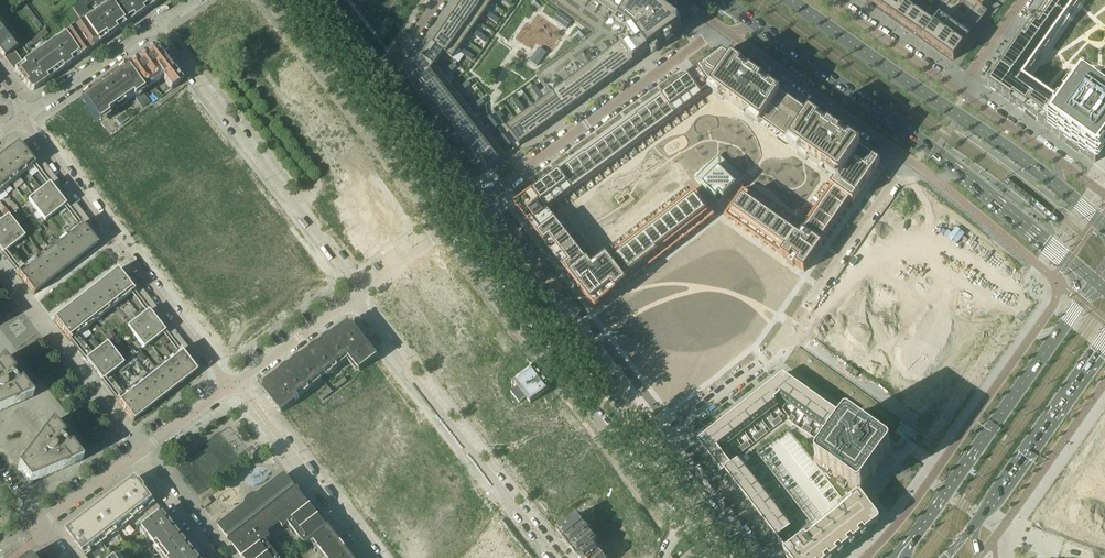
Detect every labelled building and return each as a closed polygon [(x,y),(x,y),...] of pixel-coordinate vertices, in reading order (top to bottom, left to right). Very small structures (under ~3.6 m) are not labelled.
[(28,16),(31,13),(21,0),(18,3),(28,16)] [(83,24),(98,45),(125,26),(110,5),(104,9),(103,7),(91,15),(85,7),(94,1),(93,0),(82,0),(71,8),(83,24)] [(102,0),(94,0),(99,8),(105,4),(102,0)] [(146,0),(116,0),(110,5),(125,26),(148,10),(151,7),(146,0)] [(459,8),(478,22),(485,13),(467,0),(465,0),(459,8)] [(485,13),(491,3),(486,0),(467,0),(485,13)] [(575,22),(585,29),(589,32),(590,33),(590,35),(588,37),(539,72),(536,74),(536,75),(537,77),(550,95),(552,94),(565,113),(631,65),(638,60),(645,55),(678,31),(678,22),(669,15),(658,8),(647,0),(544,0),(575,22)] [(923,38),(923,39),(953,61),(987,13),(981,9),(982,9),(969,0),(869,0),(923,38)] [(982,9),(988,0),(969,0),(982,9)] [(987,87),(1047,130),(1095,163),(1104,149),(1104,0),(1049,0),(987,87)] [(459,8),(452,17),(472,31),(478,22),(459,8)] [(557,13),(553,19),(560,24),(565,17),(558,12),(558,13),(557,13)] [(31,13),(28,16),(37,29),(41,27),(31,13)] [(452,17),(446,26),(465,40),(472,31),(452,17)] [(565,17),(560,24),(566,29),(572,22),(565,17)] [(0,19),(0,38),(9,30),(0,19)] [(72,28),(73,30),(89,52),(98,45),(83,24),(77,28),(76,26),(72,28)] [(446,26),(439,36),(459,49),(465,40),(446,26)] [(9,30),(0,38),(0,53),(4,58),(13,51),(21,45),(9,30)] [(24,46),(27,49),(48,34),(45,30),(24,46)] [(89,52),(73,30),(68,33),(66,31),(62,33),(64,36),(80,58),(89,52)] [(33,91),(80,58),(64,36),(56,42),(55,41),(23,64),(14,71),(29,90),(33,91)] [(433,44),(433,45),(444,53),(450,58),(452,59),(459,49),(439,36),(433,44)] [(431,42),(420,57),(435,67),(436,67),(435,66),(444,53),(433,45),(433,44),(431,42)] [(182,82),(162,56),(156,48),(151,48),(145,52),(163,78),(162,79),(171,90),(182,82)] [(539,48),(534,55),(541,60),(546,53),(539,48)] [(23,64),(13,51),(4,58),(14,71),(23,64)] [(163,78),(145,52),(136,59),(154,84),(162,79),(163,78)] [(701,98),(672,140),(711,168),(709,169),(710,169),(696,180),(701,186),(715,200),(719,196),(723,199),(736,185),(743,190),(724,216),(729,220),(730,219),(732,216),(736,220),(735,222),(734,223),(735,224),(738,226),(738,225),(740,222),(745,226),(743,228),(743,229),(746,232),(747,231),(749,228),(754,232),(752,234),(751,235),(755,238),(756,237),(758,235),(762,238),(761,240),(760,241),(764,244),(766,241),(771,244),(769,246),(769,247),(769,248),(772,250),(773,250),(775,247),(780,250),(778,252),(777,254),(804,272),(822,246),(820,245),(850,202),(852,203),(880,164),(859,150),(858,150),(840,137),(839,138),(819,124),(771,90),(750,75),(751,75),(733,62),(733,61),(722,53),(717,57),(696,72),(687,79),(687,80),(688,81),(689,81),(701,98)] [(534,55),(529,61),(536,66),(541,60),(534,55)] [(420,57),(410,72),(417,81),(435,67),(420,57)] [(154,84),(136,59),(126,65),(144,90),(144,91),(154,84)] [(124,100),(132,94),(142,108),(149,103),(142,91),(144,90),(126,65),(81,97),(96,118),(98,122),(108,115),(107,112),(115,107),(117,110),(126,103),(124,100)] [(435,67),(417,81),(424,90),(443,75),(437,68),(436,67),(435,67)] [(443,75),(424,90),(431,99),(449,84),(443,75)] [(687,80),(679,86),(680,87),(692,104),(700,99),(701,98),(689,81),(688,81),(687,80)] [(449,84),(431,99),(438,108),(456,93),(449,84)] [(679,86),(670,92),(671,93),(684,111),(692,104),(680,87),(679,86)] [(670,92),(662,98),(663,100),(675,117),(684,111),(671,93),(670,92)] [(456,93),(438,108),(445,117),(463,102),(456,93)] [(550,95),(542,100),(556,119),(565,113),(552,94),(550,95)] [(655,104),(654,105),(654,106),(667,123),(675,117),(663,100),(662,98),(661,99),(661,100),(655,104)] [(542,100),(533,107),(547,126),(556,119),(542,100)] [(463,102),(445,117),(451,125),(470,111),(463,102)] [(646,110),(645,111),(646,112),(658,129),(667,123),(654,106),(654,105),(653,106),(646,110)] [(533,107),(524,113),(538,132),(547,126),(533,107)] [(470,111),(451,125),(458,134),(477,120),(470,111)] [(638,117),(637,118),(650,135),(658,129),(646,112),(645,111),(644,112),(638,117)] [(115,120),(120,126),(129,118),(124,112),(115,120)] [(524,113),(515,120),(529,139),(538,132),(524,113)] [(636,119),(629,125),(641,142),(650,135),(637,118),(636,118),(636,119)] [(477,120),(458,134),(465,143),(484,129),(477,120)] [(515,120),(506,127),(520,146),(529,139),(515,120)] [(629,125),(620,131),(632,148),(641,142),(629,125)] [(484,129),(465,143),(472,152),(491,138),(484,129)] [(620,131),(611,137),(624,154),(632,148),(620,131)] [(611,137),(602,144),(615,161),(624,154),(611,137)] [(491,138),(472,152),(479,161),(498,146),(491,138)] [(66,205),(49,184),(35,165),(18,143),(0,157),(0,186),(3,190),(32,167),(46,186),(28,200),(44,222),(58,212),(63,207),(66,211),(78,226),(49,248),(66,270),(97,245),(81,224),(66,205)] [(602,144),(594,150),(606,167),(615,161),(602,144)] [(498,146),(479,161),(486,170),(505,156),(498,146)] [(585,155),(585,156),(598,173),(606,167),(594,150),(586,155),(585,155)] [(577,161),(576,161),(577,162),(589,179),(598,173),(585,156),(585,155),(583,156),(577,161)] [(569,167),(568,168),(581,186),(589,179),(577,162),(576,161),(575,162),(569,167)] [(559,173),(558,173),(560,175),(572,192),(581,186),(568,168),(566,168),(560,173),(559,173)] [(558,173),(550,179),(551,181),(563,198),(572,192),(560,175),(558,173)] [(550,179),(541,185),(542,187),(555,204),(563,198),(551,181),(550,179)] [(541,185),(533,192),(534,193),(544,207),(546,211),(547,210),(555,204),(542,187),(541,185)] [(588,263),(569,277),(594,309),(629,282),(627,279),(632,275),(634,278),(638,276),(635,272),(640,269),(642,271),(643,272),(646,269),(644,266),(648,262),(650,265),(651,266),(654,263),(655,263),(652,259),(657,256),(659,258),(659,259),(663,256),(660,253),(665,249),(667,252),(668,253),(671,250),(669,246),(673,243),(676,246),(680,243),(677,240),(682,236),(684,239),(684,240),(688,237),(685,233),(690,230),(692,233),(693,233),(696,230),(694,227),(698,223),(701,226),(701,227),(705,224),(702,220),(707,217),(709,220),(714,217),(694,190),(690,193),(606,258),(601,262),(596,256),(587,262),(588,263)] [(533,192),(514,206),(518,211),(521,215),(524,218),(526,221),(544,207),(534,193),(533,192)] [(63,207),(58,212),(61,215),(66,211),(63,207)] [(544,207),(526,221),(528,224),(537,235),(555,221),(551,216),(547,210),(546,211),(544,207)] [(15,214),(10,219),(15,225),(20,221),(15,214)] [(8,216),(0,222),(0,250),(3,254),(17,273),(34,295),(66,270),(49,248),(20,271),(6,252),(24,237),(15,225),(10,219),(8,216)] [(555,221),(537,235),(539,238),(543,244),(562,229),(556,221),(555,221)] [(562,229),(543,244),(544,244),(545,246),(550,252),(568,238),(562,229)] [(477,239),(473,234),(468,237),(473,243),(477,239)] [(568,238),(550,252),(552,255),(554,257),(556,260),(575,246),(568,238)] [(575,246),(556,260),(561,266),(562,268),(563,269),(581,254),(575,246)] [(581,254),(563,269),(567,274),(569,277),(588,263),(587,262),(581,254)] [(165,332),(153,317),(148,311),(134,292),(117,270),(85,295),(102,317),(131,294),(145,313),(127,327),(143,349),(162,334),(177,353),(148,375),(165,397),(196,372),(180,351),(165,332)] [(54,319),(53,320),(70,341),(85,360),(90,366),(97,375),(102,381),(116,400),(133,422),(134,421),(141,415),(149,409),(157,403),(165,397),(148,375),(141,381),(140,381),(134,386),(132,388),(126,392),(124,394),(119,398),(105,379),(123,364),(107,343),(88,358),(73,339),(78,335),(84,342),(92,336),(86,329),(94,323),(102,317),(85,295),(77,301),(69,307),(61,314),(54,319)] [(378,357),(352,325),(350,323),(331,336),(330,337),(329,337),(328,338),(326,338),(325,339),(324,340),(323,341),(322,342),(322,343),(321,344),(337,366),(348,357),(359,372),(360,371),(378,357)] [(307,389),(337,366),(321,344),(319,345),(314,347),(310,352),(302,358),(296,360),(292,365),(290,366),(307,389)] [(125,346),(119,351),(124,358),(125,358),(130,354),(131,353),(125,346)] [(129,367),(137,361),(134,357),(126,362),(129,367)] [(483,376),(494,370),(488,358),(477,364),(483,376)] [(32,398),(21,383),(17,385),(12,379),(11,377),(14,375),(2,359),(0,363),(0,412),(32,398)] [(121,372),(129,366),(126,363),(118,369),(121,372)] [(307,389),(290,366),(285,368),(280,373),(261,387),(281,413),(281,412),(282,413),(298,400),(297,400),(299,399),(298,396),(307,389)] [(519,385),(512,390),(517,397),(524,392),(541,378),(539,374),(538,373),(534,368),(516,381),(519,385)] [(768,387),(765,389),(774,401),(778,398),(778,397),(790,380),(789,379),(784,376),(783,375),(782,376),(777,379),(775,381),(770,385),(768,387)] [(344,377),(334,385),(337,388),(347,381),(344,377)] [(524,392),(517,397),(521,401),(527,396),(532,402),(549,389),(541,378),(524,392)] [(790,380),(778,397),(778,398),(787,404),(799,386),(797,385),(792,381),(790,380)] [(799,386),(787,404),(795,410),(808,392),(806,391),(801,387),(799,386)] [(330,388),(320,396),(322,399),(332,392),(330,388)] [(757,395),(756,396),(769,413),(777,407),(778,406),(774,401),(765,389),(764,390),(760,393),(757,395)] [(808,392),(795,410),(804,416),(816,398),(815,397),(809,394),(808,392)] [(752,399),(747,402),(760,419),(769,413),(756,396),(754,397),(752,399)] [(816,398),(804,416),(813,422),(825,405),(823,403),(818,400),(816,398)] [(741,408),(739,409),(752,426),(760,419),(747,402),(743,406),(741,408)] [(825,405),(813,422),(822,428),(834,411),(832,410),(827,406),(825,405)] [(735,412),(731,415),(744,432),(752,426),(739,409),(738,410),(735,412)] [(834,411),(822,428),(831,434),(843,417),(842,417),(841,416),(835,412),(834,411)] [(724,421),(722,422),(735,439),(744,432),(731,415),(726,419),(724,421)] [(758,453),(806,516),(811,522),(816,528),(793,545),(786,551),(783,553),(787,557),(833,557),(877,524),(878,523),(879,522),(879,521),(879,520),(878,519),(860,495),(871,480),(869,479),(873,474),(874,475),(880,468),(889,454),(890,453),(890,452),(890,451),(889,450),(888,449),(860,429),(858,432),(853,429),(855,426),(846,420),(824,451),(814,465),(814,466),(788,432),(787,431),(772,442),(769,444),(758,453)] [(718,425),(714,428),(727,445),(735,439),(722,422),(721,423),(718,425)] [(52,423),(42,436),(17,468),(29,484),(82,461),(70,446),(67,449),(65,447),(62,442),(60,441),(64,438),(52,423)] [(707,434),(706,435),(718,451),(719,452),(719,451),(727,445),(714,428),(710,432),(707,434)] [(699,440),(697,442),(709,458),(718,451),(706,435),(704,436),(699,440)] [(718,451),(709,458),(722,474),(725,472),(724,472),(731,466),(719,451),(719,452),(718,451)] [(731,466),(724,472),(725,472),(731,480),(747,467),(741,458),(738,460),(735,462),(731,466)] [(747,467),(731,480),(737,488),(754,475),(747,467)] [(218,526),(228,539),(228,540),(229,542),(229,543),(230,544),(230,545),(231,545),(233,545),(243,557),(278,557),(265,541),(271,537),(268,534),(280,524),(283,528),(288,523),(305,545),(312,539),(327,528),(310,506),(300,493),(300,491),(300,490),(299,489),(298,488),(297,488),(296,487),(295,487),(285,474),(258,495),(257,495),(255,495),(254,495),(252,496),(250,497),(249,498),(247,499),(246,501),(246,503),(245,505),(244,506),(218,526)] [(754,475),(737,488),(744,497),(760,484),(754,475)] [(142,508),(152,521),(163,512),(145,489),(137,477),(66,531),(83,553),(142,508)] [(760,484),(744,497),(750,505),(767,492),(760,484)] [(438,486),(421,500),(431,512),(448,499),(438,486)] [(767,492),(750,505),(757,513),(773,500),(767,492)] [(208,498),(201,504),(204,508),(211,502),(208,498)] [(773,500),(757,513),(763,522),(780,509),(773,500)] [(780,509),(763,522),(770,530),(787,517),(780,509)] [(163,512),(152,521),(142,528),(155,545),(176,529),(163,512)] [(577,516),(556,532),(562,540),(583,524),(577,516)] [(787,517),(770,530),(776,539),(784,533),(793,526),(787,517)] [(583,524),(562,540),(569,548),(589,532),(583,524)] [(328,527),(327,528),(312,539),(327,557),(353,557),(328,527)] [(155,545),(165,557),(173,557),(189,545),(176,529),(155,545)] [(589,532),(569,548),(575,557),(592,544),(596,541),(589,532)] [(146,539),(136,547),(140,552),(150,544),(146,539)] [(592,544),(575,557),(576,557),(592,557),(599,553),(592,544)] [(173,557),(190,557),(196,554),(189,545),(173,557)] [(142,555),(145,557),(149,557),(153,555),(149,549),(142,555)]
